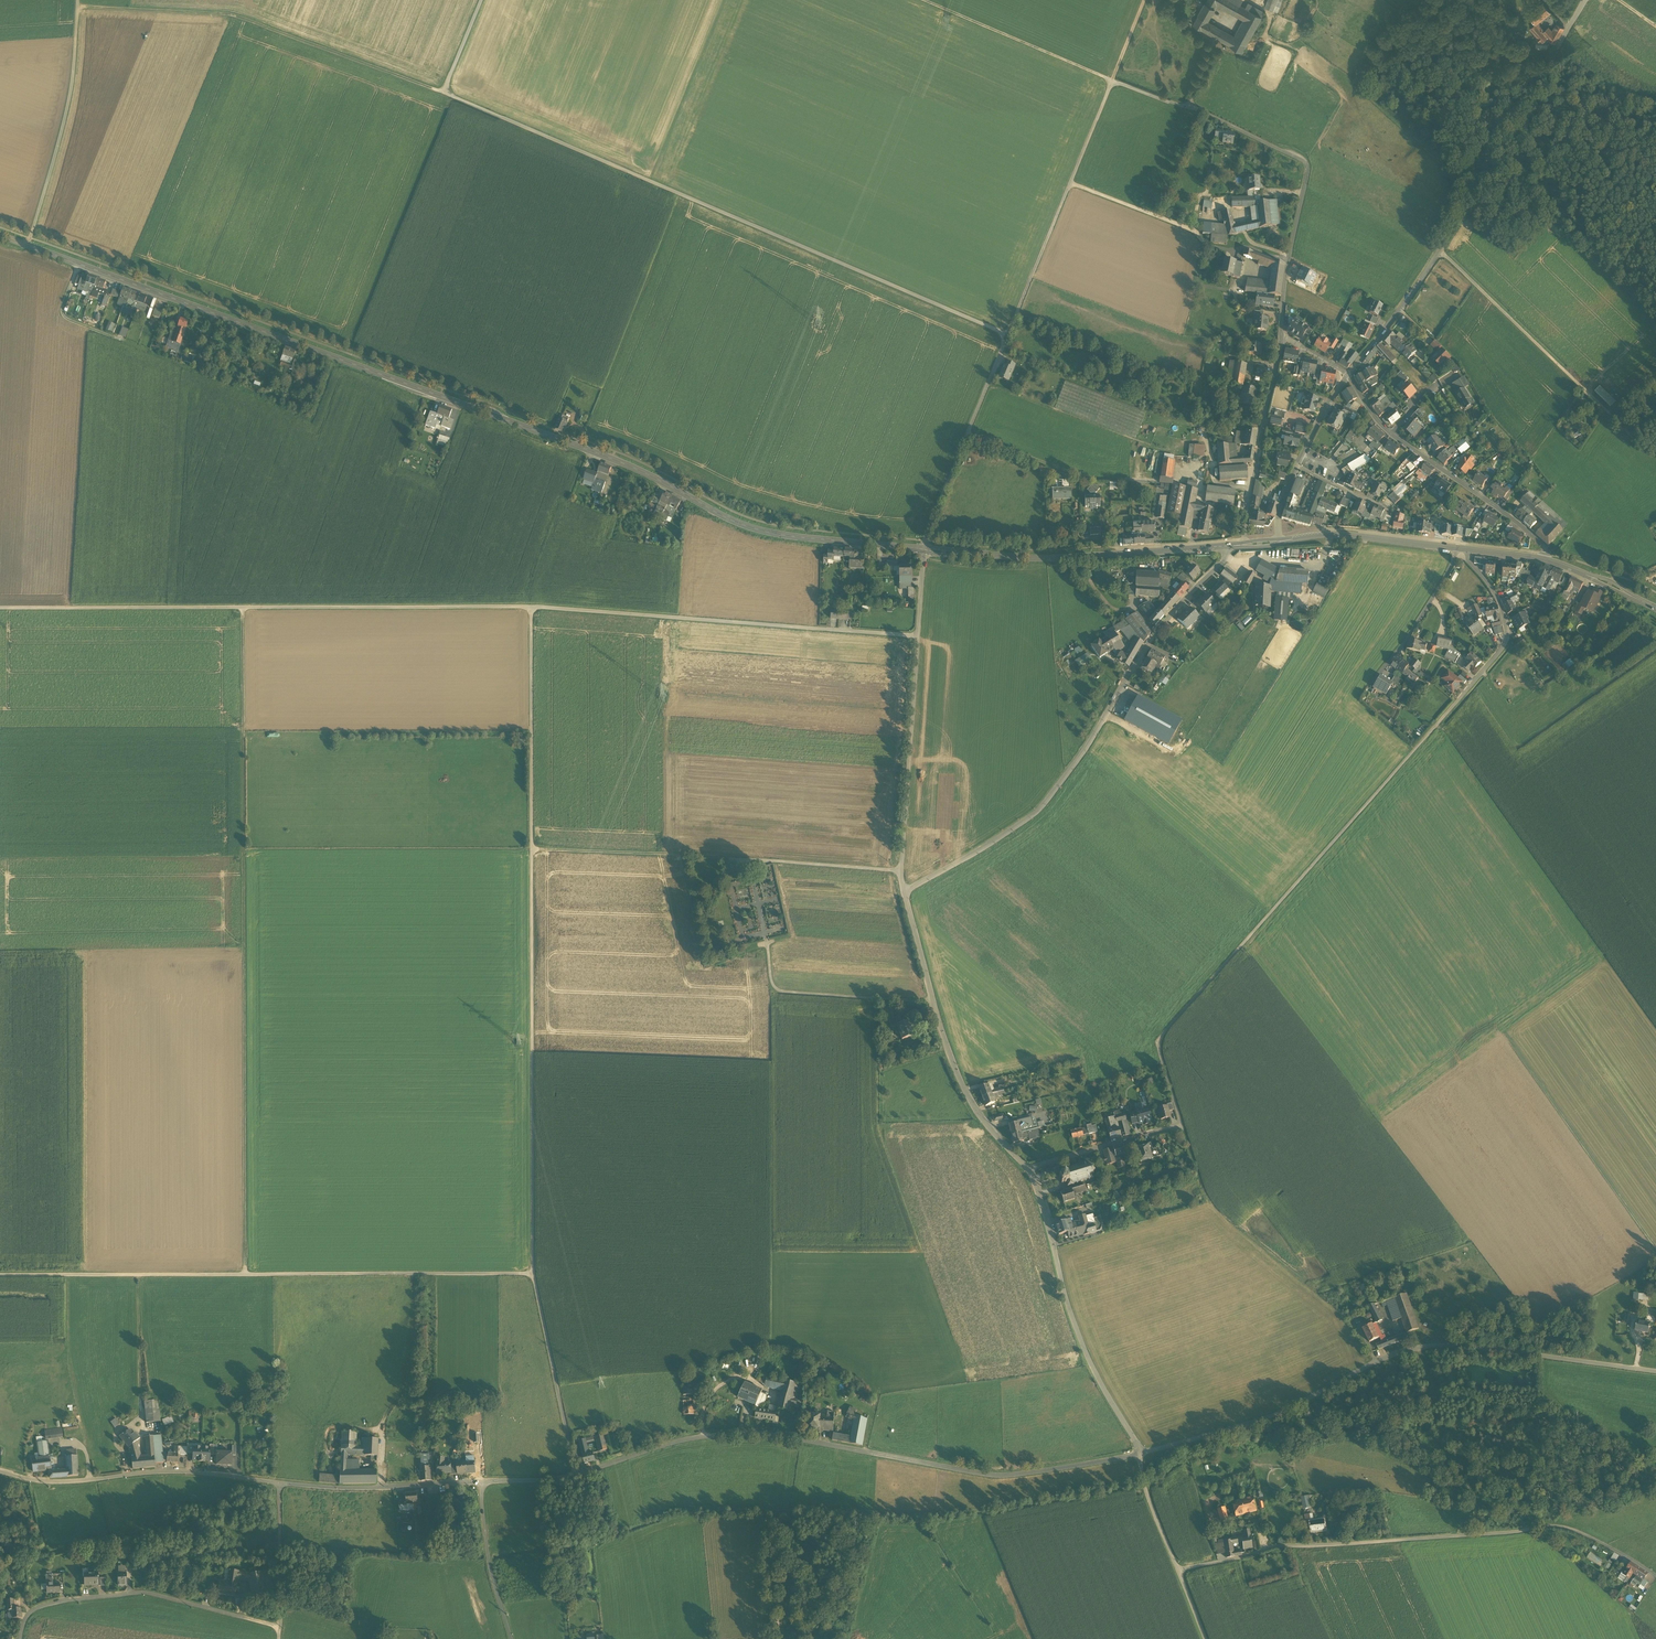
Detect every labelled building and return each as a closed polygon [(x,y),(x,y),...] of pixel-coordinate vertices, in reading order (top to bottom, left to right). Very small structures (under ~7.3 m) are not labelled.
[(1236,13),(1241,5),(1239,4),(1232,0),(1207,0),(1205,3),(1214,8),(1216,4),(1235,15),(1236,13)] [(1273,10),(1277,0),(1268,0),(1265,7),(1273,10)] [(1273,10),(1277,12),(1282,0),(1277,0),(1273,10)] [(1197,13),(1199,14),(1207,19),(1214,8),(1205,3),(1204,2),(1197,13)] [(1528,14),(1535,23),(1535,24),(1536,23),(1550,12),(1543,2),(1528,14)] [(1248,4),(1246,8),(1249,10),(1261,17),(1264,13),(1248,4)] [(1236,13),(1240,15),(1245,7),(1241,5),(1236,13)] [(1240,15),(1244,18),(1249,10),(1246,8),(1245,7),(1240,15)] [(1233,37),(1228,34),(1224,42),(1242,52),(1261,17),(1249,10),(1244,18),(1233,37)] [(1206,22),(1207,19),(1199,14),(1193,24),(1202,29),(1206,22)] [(1202,29),(1213,36),(1218,28),(1206,22),(1202,29)] [(1542,41),(1547,37),(1547,36),(1543,31),(1542,30),(1542,29),(1541,29),(1540,28),(1536,23),(1535,24),(1535,23),(1530,27),(1538,36),(1537,37),(1540,41),(1541,40),(1542,41)] [(1556,23),(1552,31),(1548,38),(1555,42),(1564,27),(1556,23)] [(1549,26),(1543,31),(1547,36),(1547,37),(1548,38),(1552,31),(1549,26)] [(1228,34),(1221,30),(1217,38),(1224,42),(1228,34)] [(1222,144),(1233,145),(1234,135),(1230,134),(1230,133),(1226,132),(1226,134),(1224,133),(1223,139),(1222,144)] [(1206,182),(1213,183),(1213,182),(1215,174),(1208,173),(1206,182)] [(1248,179),(1249,191),(1254,191),(1259,191),(1259,178),(1248,179)] [(1233,208),(1250,208),(1255,207),(1255,203),(1254,198),(1247,198),(1232,198),(1232,208),(1233,208)] [(1213,202),(1204,201),(1203,208),(1211,210),(1213,202)] [(1277,201),(1261,202),(1256,203),(1258,221),(1259,229),(1272,226),(1279,225),(1277,207),(1277,201)] [(1250,208),(1251,222),(1258,221),(1256,203),(1255,203),(1255,207),(1250,208)] [(1223,221),(1224,222),(1232,220),(1230,210),(1218,213),(1220,222),(1223,221)] [(1251,222),(1245,224),(1246,232),(1259,229),(1258,221),(1251,222)] [(1227,237),(1227,236),(1225,226),(1204,224),(1203,235),(1211,235),(1227,237)] [(1233,224),(1225,226),(1227,236),(1243,233),(1241,225),(1234,226),(1233,224)] [(1226,245),(1227,237),(1211,235),(1211,244),(1226,245)] [(1258,265),(1262,267),(1265,258),(1245,250),(1243,256),(1259,262),(1258,265)] [(1285,265),(1265,258),(1262,267),(1271,270),(1270,281),(1268,295),(1274,296),(1281,296),(1285,265)] [(1221,275),(1233,278),(1236,263),(1224,260),(1223,268),(1221,275)] [(1233,278),(1239,279),(1242,264),(1236,263),(1233,278)] [(1297,281),(1306,286),(1311,288),(1317,275),(1311,272),(1310,274),(1302,270),(1297,281)] [(91,294),(93,290),(85,287),(86,283),(88,276),(82,274),(82,276),(78,286),(79,286),(78,289),(88,293),(91,294)] [(86,283),(94,286),(97,279),(88,276),(86,283)] [(1257,294),(1268,295),(1270,281),(1247,278),(1245,292),(1250,293),(1257,294)] [(94,286),(94,287),(99,288),(100,289),(103,290),(106,282),(97,279),(94,286)] [(98,289),(99,288),(94,287),(93,290),(91,294),(91,297),(96,299),(99,290),(98,289)] [(120,296),(120,297),(128,300),(129,299),(131,292),(132,292),(123,288),(120,296)] [(131,292),(129,299),(135,302),(138,294),(131,292)] [(138,294),(135,302),(143,305),(144,305),(147,297),(138,294)] [(1261,306),(1273,307),(1274,296),(1268,295),(1257,294),(1256,303),(1261,304),(1261,306)] [(127,303),(128,300),(120,297),(117,305),(127,308),(128,304),(127,303)] [(147,306),(144,305),(143,305),(135,302),(134,306),(133,306),(131,310),(136,311),(136,312),(137,310),(137,309),(145,312),(147,306)] [(1369,313),(1377,317),(1382,306),(1375,302),(1374,302),(1373,302),(1371,307),(1372,308),(1369,313)] [(152,316),(159,319),(162,311),(155,309),(152,316)] [(1370,323),(1376,326),(1378,320),(1372,317),(1370,323)] [(1257,332),(1260,332),(1261,331),(1266,331),(1267,324),(1268,324),(1268,319),(1262,319),(1254,318),(1254,319),(1254,323),(1255,324),(1255,330),(1256,330),(1257,332)] [(179,325),(178,328),(185,331),(189,321),(181,319),(179,325)] [(1287,332),(1294,336),(1301,324),(1294,320),(1291,326),(1287,332)] [(113,332),(116,324),(108,321),(106,330),(113,332)] [(1360,336),(1368,340),(1371,333),(1373,332),(1373,331),(1373,329),(1373,328),(1372,328),(1363,324),(1363,323),(1360,329),(1363,330),(1360,336)] [(1308,328),(1301,324),(1294,336),(1301,340),(1304,334),(1308,328)] [(126,338),(129,329),(122,327),(119,335),(126,338)] [(173,343),(178,329),(174,328),(173,328),(168,341),(173,343)] [(182,341),(185,331),(178,328),(178,329),(173,343),(179,345),(180,346),(182,341)] [(1304,334),(1309,337),(1312,331),(1308,328),(1304,334)] [(1389,346),(1391,344),(1396,338),(1389,332),(1382,341),(1389,346)] [(1399,333),(1396,337),(1402,341),(1405,337),(1399,333)] [(1400,352),(1400,351),(1407,345),(1402,341),(1396,337),(1396,338),(1391,344),(1393,346),(1394,347),(1400,352)] [(1314,347),(1325,353),(1330,345),(1327,343),(1327,342),(1323,339),(1323,340),(1319,339),(1314,347)] [(1333,350),(1338,341),(1334,339),(1329,347),(1333,350)] [(1340,345),(1345,348),(1346,347),(1349,343),(1343,339),(1340,345)] [(178,350),(179,345),(173,343),(168,341),(166,347),(178,350)] [(175,356),(180,358),(186,342),(182,341),(180,346),(179,345),(178,350),(175,356)] [(1431,346),(1437,351),(1441,346),(1436,341),(1431,346)] [(1248,352),(1260,353),(1262,344),(1249,343),(1248,352)] [(1409,343),(1407,345),(1400,351),(1400,352),(1402,354),(1408,359),(1416,352),(1409,343)] [(1384,355),(1388,352),(1380,344),(1377,348),(1379,350),(1384,355)] [(1365,360),(1369,363),(1377,352),(1379,350),(1377,348),(1376,346),(1365,360)] [(1345,348),(1343,353),(1340,358),(1339,357),(1336,363),(1347,369),(1350,364),(1351,365),(1357,356),(1350,350),(1346,347),(1345,348)] [(285,348),(282,356),(293,360),(295,353),(295,352),(285,348)] [(1283,362),(1296,365),(1298,353),(1293,352),(1294,351),(1291,350),(1290,352),(1285,351),(1283,362)] [(1389,351),(1388,352),(1384,355),(1392,364),(1396,360),(1396,359),(1389,351)] [(1435,361),(1440,365),(1444,362),(1445,363),(1449,359),(1441,351),(1437,355),(1439,357),(1435,361)] [(184,362),(191,365),(194,357),(187,355),(184,362)] [(280,367),(285,369),(289,370),(293,371),(296,361),(293,360),(282,356),(280,363),(281,363),(280,367)] [(1302,372),(1308,374),(1310,361),(1304,360),(1302,367),(1301,372),(1302,372)] [(1317,363),(1310,361),(1308,374),(1314,375),(1315,370),(1317,363)] [(1226,383),(1233,384),(1237,363),(1231,362),(1226,383)] [(1245,364),(1237,363),(1233,384),(1241,386),(1245,367),(1245,364)] [(999,377),(1008,381),(1013,370),(1013,369),(1006,366),(1004,371),(1002,370),(999,377)] [(1258,366),(1257,370),(1256,374),(1256,377),(1265,379),(1267,368),(1258,366)] [(1354,379),(1358,386),(1366,382),(1373,378),(1374,377),(1370,369),(1361,374),(1354,379)] [(1320,382),(1326,383),(1329,371),(1322,370),(1321,377),(1320,382)] [(1335,372),(1329,371),(1326,383),(1332,384),(1333,384),(1334,379),(1335,372)] [(1422,374),(1429,381),(1432,378),(1425,371),(1422,374)] [(1398,376),(1405,383),(1408,380),(1401,373),(1398,376)] [(274,383),(280,385),(283,377),(276,375),(274,383)] [(1434,375),(1432,378),(1429,381),(1432,384),(1438,379),(1434,375)] [(1459,381),(1464,390),(1470,386),(1464,377),(1459,381)] [(1373,378),(1366,382),(1369,387),(1370,386),(1371,387),(1377,384),(1376,383),(1373,378)] [(1452,385),(1456,391),(1460,392),(1464,390),(1459,381),(1452,385)] [(1370,390),(1369,387),(1366,382),(1358,386),(1363,394),(1370,390)] [(1398,388),(1400,390),(1406,385),(1402,382),(1397,387),(1398,388)] [(1402,392),(1409,399),(1416,393),(1413,390),(1412,390),(1406,384),(1406,385),(1400,390),(1402,392)] [(1240,404),(1254,406),(1257,389),(1243,386),(1241,397),(1240,404)] [(1153,392),(1143,387),(1137,397),(1147,402),(1153,392)] [(1598,387),(1593,393),(1609,408),(1615,402),(1598,387)] [(1348,403),(1349,404),(1353,401),(1356,399),(1350,389),(1343,394),(1348,403)] [(1462,404),(1470,399),(1464,390),(1460,392),(1458,394),(1456,395),(1462,404)] [(1377,401),(1379,404),(1386,398),(1384,395),(1377,401)] [(1317,404),(1318,399),(1311,398),(1307,397),(1306,401),(1305,401),(1304,406),(1303,410),(1314,413),(1315,409),(1316,409),(1317,404)] [(1392,404),(1386,398),(1379,404),(1380,405),(1378,406),(1384,413),(1386,411),(1389,414),(1397,408),(1393,403),(1392,404)] [(1473,404),(1470,399),(1462,404),(1465,409),(1473,404)] [(1166,404),(1156,400),(1153,408),(1163,412),(1166,404)] [(1350,409),(1356,412),(1360,407),(1353,401),(1349,404),(1348,403),(1347,404),(1348,404),(1351,407),(1350,409)] [(1379,417),(1384,413),(1378,406),(1380,405),(1379,404),(1377,401),(1370,406),(1379,417)] [(437,415),(439,415),(444,417),(449,419),(452,410),(440,406),(437,414),(437,415)] [(1341,414),(1350,418),(1353,412),(1349,410),(1345,408),(1344,407),(1341,414)] [(1389,414),(1390,416),(1394,412),(1399,418),(1403,415),(1397,408),(1389,414)] [(1326,424),(1335,429),(1337,425),(1340,427),(1346,417),(1334,411),(1330,419),(1329,418),(1326,424)] [(425,426),(434,429),(436,425),(439,415),(437,415),(437,414),(430,412),(425,426)] [(1353,412),(1350,418),(1349,419),(1354,421),(1358,415),(1353,412)] [(1400,419),(1399,418),(1394,412),(1390,416),(1387,419),(1392,425),(1400,419)] [(436,425),(441,427),(444,417),(439,415),(436,425)] [(1424,423),(1421,419),(1419,416),(1415,421),(1421,427),(1424,423)] [(449,419),(444,417),(441,427),(450,430),(453,421),(449,419)] [(1271,417),(1269,424),(1280,427),(1282,419),(1271,417)] [(1417,434),(1422,428),(1421,427),(1415,421),(1412,419),(1404,429),(1411,435),(1414,432),(1417,434)] [(563,432),(567,423),(561,421),(559,420),(555,429),(563,432)] [(1296,424),(1295,433),(1304,435),(1306,426),(1296,424)] [(1374,440),(1378,443),(1384,437),(1374,428),(1368,434),(1369,435),(1366,438),(1371,443),(1374,440)] [(1246,430),(1245,434),(1244,439),(1256,441),(1257,432),(1246,430)] [(1255,447),(1256,441),(1244,439),(1245,434),(1242,434),(1243,433),(1236,432),(1235,444),(1240,445),(1243,446),(1249,446),(1255,447)] [(1293,446),(1298,447),(1300,437),(1292,436),(1286,435),(1285,437),(1285,440),(1284,445),(1289,446),(1290,447),(1292,447),(1293,446)] [(437,443),(446,447),(449,439),(439,436),(437,443)] [(1422,441),(1424,444),(1427,443),(1426,442),(1432,438),(1431,436),(1422,441)] [(1427,443),(1434,454),(1444,447),(1443,444),(1446,442),(1444,438),(1441,441),(1437,436),(1432,438),(1426,442),(1427,443)] [(1473,446),(1467,437),(1463,440),(1469,448),(1473,446)] [(1231,438),(1217,439),(1217,446),(1229,445),(1232,445),(1231,438)] [(1384,443),(1381,446),(1378,443),(1374,440),(1371,443),(1369,446),(1376,453),(1380,448),(1383,451),(1385,448),(1387,445),(1384,443)] [(1469,448),(1463,440),(1455,446),(1458,450),(1462,455),(1469,448)] [(1385,448),(1395,455),(1399,449),(1389,442),(1387,445),(1385,448)] [(1188,457),(1204,458),(1205,447),(1189,445),(1188,457)] [(1217,446),(1219,465),(1231,464),(1229,445),(1217,446)] [(1455,446),(1448,451),(1454,454),(1458,450),(1455,446)] [(1445,466),(1452,457),(1445,451),(1437,460),(1445,466)] [(1169,484),(1172,485),(1173,480),(1172,479),(1175,462),(1172,461),(1173,456),(1164,455),(1161,480),(1160,483),(1169,484)] [(1252,463),(1253,456),(1248,455),(1248,458),(1237,459),(1236,459),(1237,464),(1246,463),(1252,463)] [(1281,466),(1287,467),(1288,463),(1289,463),(1290,458),(1289,458),(1279,456),(1277,455),(1276,461),(1278,461),(1277,465),(1281,466)] [(1365,456),(1348,466),(1341,470),(1345,476),(1370,460),(1365,456)] [(1418,457),(1411,463),(1415,468),(1417,469),(1424,463),(1418,457)] [(1458,469),(1465,474),(1469,469),(1470,470),(1473,466),(1471,464),(1473,460),(1469,457),(1467,460),(1466,461),(1461,461),(1460,462),(1460,463),(1461,466),(1458,469)] [(1407,459),(1401,467),(1404,470),(1406,467),(1411,463),(1407,459)] [(1247,480),(1246,463),(1237,464),(1231,464),(1219,465),(1220,482),(1247,480)] [(1415,468),(1411,463),(1406,467),(1410,472),(1415,468)] [(595,479),(600,481),(603,474),(608,476),(611,468),(601,464),(597,474),(595,479)] [(1427,464),(1421,471),(1420,470),(1416,474),(1419,477),(1417,479),(1420,481),(1422,479),(1424,481),(1428,476),(1429,477),(1435,470),(1427,464)] [(594,483),(595,479),(597,474),(587,470),(584,480),(594,483)] [(1345,484),(1354,489),(1357,482),(1359,479),(1357,478),(1358,475),(1353,472),(1351,475),(1350,475),(1345,484)] [(1473,481),(1483,487),(1488,480),(1478,473),(1473,481)] [(605,483),(608,476),(603,474),(600,481),(605,483)] [(1431,483),(1436,486),(1440,481),(1436,478),(1431,483)] [(591,490),(602,494),(605,483),(600,481),(595,479),(594,483),(591,490)] [(1439,497),(1441,498),(1443,498),(1446,493),(1451,486),(1441,479),(1440,481),(1436,486),(1435,487),(1439,490),(1439,491),(1441,492),(1439,495),(1439,497)] [(1299,512),(1305,514),(1307,509),(1303,507),(1301,508),(1300,511),(1299,511),(1300,509),(1296,507),(1298,499),(1300,500),(1305,487),(1302,486),(1303,483),(1295,480),(1289,496),(1285,508),(1299,512)] [(1188,481),(1186,488),(1195,490),(1197,483),(1188,481)] [(1321,497),(1327,484),(1318,481),(1313,494),(1321,497)] [(1361,484),(1357,482),(1354,489),(1361,492),(1364,485),(1361,484)] [(1502,501),(1503,501),(1509,491),(1510,490),(1506,487),(1505,490),(1502,488),(1503,486),(1497,482),(1492,490),(1494,491),(1492,494),(1498,498),(1499,496),(1504,499),(1502,501)] [(1393,493),(1400,500),(1404,496),(1402,495),(1409,489),(1401,483),(1391,491),(1393,494),(1393,493)] [(1093,493),(1094,496),(1096,496),(1096,493),(1099,489),(1093,484),(1087,490),(1090,493),(1093,493)] [(1259,499),(1263,500),(1264,488),(1258,484),(1256,499),(1259,499)] [(1167,513),(1181,515),(1186,488),(1173,485),(1172,488),(1167,513)] [(1373,496),(1378,498),(1380,492),(1383,493),(1385,489),(1380,487),(1376,485),(1372,492),(1374,493),(1373,496)] [(1052,489),(1053,500),(1072,499),(1072,488),(1069,488),(1069,487),(1062,487),(1062,488),(1052,489)] [(1206,502),(1233,506),(1235,490),(1208,487),(1206,502)] [(1195,490),(1186,488),(1181,515),(1179,527),(1187,529),(1189,529),(1191,519),(1193,510),(1194,504),(1197,490),(1195,490)] [(1503,501),(1506,503),(1512,493),(1509,491),(1503,501)] [(1307,509),(1305,514),(1304,515),(1313,519),(1321,497),(1313,494),(1308,492),(1306,499),(1310,501),(1307,509)] [(1529,492),(1526,496),(1532,501),(1535,497),(1529,492)] [(660,502),(667,506),(672,496),(665,493),(660,502)] [(1393,493),(1393,494),(1388,498),(1395,505),(1400,500),(1393,493)] [(1275,495),(1272,503),(1279,506),(1281,499),(1275,495)] [(672,496),(667,506),(666,509),(663,514),(668,517),(670,513),(673,515),(676,510),(681,501),(672,496)] [(1090,507),(1090,509),(1095,509),(1095,507),(1100,507),(1100,496),(1096,496),(1094,496),(1085,497),(1085,507),(1090,507)] [(1528,508),(1530,509),(1535,504),(1534,503),(1532,501),(1526,496),(1521,501),(1526,506),(1528,508)] [(1251,507),(1256,508),(1258,508),(1259,499),(1256,499),(1252,498),(1251,507)] [(1339,506),(1347,509),(1350,502),(1343,498),(1339,506)] [(1538,507),(1542,502),(1538,498),(1534,503),(1535,504),(1538,507)] [(1263,500),(1259,499),(1258,508),(1256,508),(1255,513),(1258,514),(1259,511),(1262,512),(1264,505),(1262,504),(1263,500)] [(1321,499),(1318,507),(1321,508),(1325,510),(1328,503),(1324,501),(1325,501),(1321,499)] [(1362,516),(1365,509),(1366,505),(1356,501),(1353,510),(1358,512),(1357,514),(1362,516)] [(1466,514),(1469,517),(1474,510),(1462,501),(1456,510),(1464,516),(1466,514)] [(1328,502),(1328,503),(1325,510),(1326,510),(1334,513),(1337,506),(1328,502)] [(1564,522),(1542,502),(1538,507),(1537,508),(1556,524),(1559,528),(1564,522)] [(1274,518),(1279,506),(1272,503),(1271,503),(1267,515),(1274,518)] [(1538,507),(1535,504),(1530,509),(1533,512),(1537,508),(1538,507)] [(659,505),(656,510),(663,514),(666,509),(659,505)] [(1210,523),(1211,524),(1214,510),(1203,508),(1203,506),(1199,505),(1197,511),(1199,511),(1202,512),(1201,514),(1200,521),(1210,523)] [(1376,517),(1380,519),(1383,512),(1384,510),(1374,506),(1370,515),(1376,517)] [(1281,519),(1295,523),(1299,512),(1285,508),(1281,519)] [(1529,516),(1533,512),(1530,509),(1528,508),(1525,512),(1526,513),(1529,516)] [(1533,512),(1546,524),(1551,529),(1556,524),(1537,508),(1533,512)] [(661,516),(663,514),(656,510),(653,514),(661,518),(661,516)] [(1191,519),(1200,521),(1201,514),(1199,514),(1199,511),(1197,511),(1193,510),(1191,519)] [(1358,512),(1353,510),(1351,515),(1361,519),(1361,517),(1362,516),(1357,514),(1358,512)] [(1523,523),(1529,516),(1526,513),(1525,512),(1522,510),(1516,516),(1523,523)] [(1309,527),(1313,519),(1304,515),(1305,514),(1299,512),(1295,523),(1309,527)] [(1485,512),(1482,516),(1478,524),(1481,526),(1484,522),(1483,522),(1486,518),(1489,514),(1485,512)] [(1265,515),(1262,514),(1258,514),(1255,513),(1250,513),(1248,526),(1264,528),(1265,515)] [(1489,525),(1493,528),(1498,520),(1494,518),(1494,517),(1489,514),(1486,518),(1483,522),(1484,522),(1489,525)] [(1324,518),(1318,516),(1315,515),(1312,523),(1321,525),(1324,518)] [(1537,523),(1529,516),(1523,523),(1531,529),(1537,523)] [(1198,531),(1208,533),(1210,523),(1200,521),(1198,531)] [(1394,528),(1402,530),(1404,523),(1402,522),(1396,521),(1394,528)] [(1141,523),(1141,524),(1142,533),(1146,533),(1155,532),(1154,522),(1142,523),(1141,523)] [(1422,533),(1430,534),(1431,529),(1431,526),(1423,525),(1423,524),(1418,523),(1418,524),(1417,530),(1416,533),(1422,534),(1422,533)] [(1133,534),(1142,533),(1141,524),(1133,524),(1133,529),(1133,534)] [(1559,528),(1556,524),(1551,529),(1546,535),(1540,530),(1536,534),(1549,546),(1563,530),(1559,528)] [(1546,535),(1551,529),(1546,524),(1540,530),(1546,535)] [(1511,534),(1513,530),(1514,530),(1508,526),(1505,531),(1511,534)] [(1177,535),(1185,537),(1187,529),(1179,527),(1177,535)] [(1443,527),(1442,536),(1452,537),(1453,528),(1448,528),(1448,527),(1448,528),(1443,527)] [(1458,529),(1453,528),(1452,537),(1462,538),(1463,529),(1458,529),(1459,528),(1458,528),(1458,529)] [(1508,538),(1516,544),(1517,543),(1520,543),(1524,536),(1513,530),(1511,534),(1509,535),(1508,536),(1509,538),(1508,538)] [(1144,536),(1134,537),(1134,545),(1145,545),(1144,536)] [(1147,536),(1146,536),(1144,536),(1145,545),(1153,544),(1153,538),(1147,538),(1147,536)] [(1134,545),(1134,537),(1127,538),(1123,538),(1123,546),(1134,545)] [(834,548),(834,552),(828,552),(828,556),(828,557),(828,560),(834,561),(834,557),(843,557),(845,558),(845,560),(847,561),(847,559),(849,559),(849,568),(854,568),(854,566),(859,566),(859,568),(860,568),(861,558),(856,558),(856,554),(854,554),(854,550),(844,549),(834,548)] [(1271,579),(1276,582),(1280,571),(1279,571),(1279,570),(1262,560),(1256,571),(1265,576),(1271,579)] [(1486,573),(1494,574),(1495,568),(1496,563),(1487,562),(1487,567),(1486,571),(1486,573)] [(1502,578),(1509,578),(1511,565),(1504,565),(1503,573),(1502,578)] [(1511,565),(1509,578),(1515,579),(1516,579),(1516,577),(1517,569),(1517,566),(1511,565)] [(1537,585),(1543,588),(1553,570),(1544,565),(1536,581),(1530,578),(1526,586),(1534,590),(1535,589),(1537,585)] [(900,576),(900,577),(911,577),(911,566),(899,567),(900,576)] [(1188,576),(1192,580),(1200,572),(1193,566),(1186,574),(1185,574),(1188,576)] [(1228,582),(1232,585),(1237,578),(1226,569),(1221,576),(1228,582)] [(1280,569),(1279,570),(1279,571),(1280,571),(1276,582),(1302,584),(1307,585),(1308,571),(1280,569)] [(1516,577),(1517,577),(1519,573),(1523,574),(1524,572),(1525,570),(1522,570),(1517,569),(1516,577)] [(1459,576),(1460,578),(1462,577),(1465,579),(1469,575),(1465,570),(1459,576)] [(1563,574),(1553,570),(1543,588),(1548,591),(1549,592),(1550,590),(1554,582),(1558,584),(1559,583),(1562,577),(1563,574)] [(1159,574),(1158,578),(1169,581),(1171,575),(1159,572),(1159,574)] [(1243,582),(1249,586),(1255,575),(1249,572),(1243,582)] [(1454,583),(1459,575),(1454,572),(1449,580),(1454,583)] [(1520,579),(1525,582),(1528,578),(1531,573),(1524,572),(1523,574),(1521,577),(1520,579)] [(1137,587),(1158,588),(1158,578),(1159,574),(1137,573),(1136,587),(1137,587)] [(1470,574),(1469,575),(1465,579),(1462,577),(1460,578),(1459,579),(1470,591),(1478,584),(1475,581),(1476,580),(1473,576),(1472,577),(1470,574)] [(911,577),(900,577),(900,589),(908,589),(912,588),(911,577)] [(1168,586),(1169,581),(1158,578),(1158,588),(1160,588),(1167,591),(1168,586)] [(1301,590),(1302,584),(1276,582),(1271,579),(1270,583),(1269,587),(1268,587),(1269,587),(1270,587),(1275,588),(1282,588),(1301,590)] [(1558,584),(1558,585),(1563,587),(1567,580),(1565,579),(1562,585),(1559,583),(1558,584)] [(1571,586),(1573,587),(1580,590),(1583,584),(1574,579),(1571,586)] [(1550,590),(1552,591),(1553,589),(1555,590),(1558,585),(1558,584),(1554,582),(1550,590)] [(1169,591),(1173,593),(1180,598),(1188,588),(1182,583),(1180,586),(1175,591),(1172,588),(1170,587),(1169,591)] [(1213,591),(1218,597),(1227,589),(1226,588),(1221,583),(1213,591)] [(1326,597),(1328,589),(1315,584),(1312,591),(1326,597)] [(1565,592),(1570,594),(1572,590),(1573,587),(1571,586),(1568,585),(1565,592)] [(1255,605),(1269,606),(1269,599),(1269,592),(1270,587),(1269,587),(1268,587),(1269,587),(1256,586),(1255,605)] [(1136,596),(1159,598),(1160,588),(1158,588),(1137,587),(1136,596)] [(1229,592),(1227,589),(1218,597),(1221,600),(1229,592)] [(1585,609),(1592,613),(1595,608),(1595,609),(1600,600),(1599,600),(1600,597),(1593,593),(1589,591),(1587,595),(1588,595),(1587,597),(1585,598),(1584,597),(1580,605),(1580,607),(1585,609)] [(1561,600),(1567,603),(1571,595),(1570,594),(1565,592),(1561,600)] [(1163,616),(1180,598),(1173,593),(1172,594),(1171,593),(1167,598),(1168,599),(1158,611),(1163,616)] [(1202,610),(1206,613),(1215,603),(1207,595),(1201,601),(1200,600),(1196,603),(1202,610)] [(1501,601),(1503,605),(1511,601),(1510,598),(1509,597),(1501,601)] [(1276,598),(1274,620),(1286,621),(1288,599),(1277,598),(1276,598)] [(1503,605),(1508,615),(1516,610),(1514,607),(1512,602),(1511,601),(1503,605)] [(1141,610),(1149,620),(1154,615),(1152,613),(1155,610),(1149,602),(1143,606),(1139,608),(1141,610)] [(1219,607),(1215,603),(1206,613),(1209,616),(1210,617),(1219,607)] [(1575,612),(1581,615),(1584,610),(1585,609),(1580,607),(1580,605),(1577,604),(1574,612),(1575,612)] [(1472,611),(1475,618),(1477,616),(1478,618),(1482,616),(1477,605),(1471,608),(1472,611)] [(1491,607),(1492,615),(1495,622),(1498,622),(1499,627),(1501,626),(1503,626),(1501,621),(1500,617),(1497,606),(1491,607)] [(1178,619),(1188,629),(1195,621),(1200,617),(1190,607),(1178,619)] [(1206,613),(1202,610),(1200,612),(1206,619),(1209,616),(1206,613)] [(847,612),(840,612),(832,611),(831,619),(839,620),(847,620),(847,612)] [(1155,626),(1163,616),(1158,611),(1157,612),(1154,615),(1149,620),(1155,626)] [(1138,636),(1136,639),(1143,643),(1152,631),(1137,613),(1125,620),(1127,622),(1130,626),(1138,636)] [(1513,620),(1518,630),(1519,630),(1524,627),(1530,624),(1527,619),(1528,619),(1526,614),(1521,616),(1513,620)] [(1495,622),(1492,615),(1486,617),(1487,618),(1488,621),(1491,620),(1492,623),(1495,622)] [(1482,629),(1478,623),(1474,618),(1466,624),(1474,635),(1482,629)] [(1481,619),(1480,620),(1479,622),(1478,623),(1482,629),(1486,626),(1481,619)] [(1127,622),(1114,628),(1115,632),(1116,633),(1120,631),(1130,626),(1127,622)] [(1130,626),(1120,631),(1132,645),(1134,643),(1136,639),(1138,636),(1130,626)] [(1114,633),(1115,632),(1114,628),(1113,628),(1103,633),(1106,638),(1104,639),(1112,651),(1114,649),(1117,652),(1124,648),(1114,633)] [(1092,647),(1100,659),(1107,654),(1112,651),(1104,639),(1099,642),(1092,647)] [(1136,639),(1134,643),(1141,647),(1143,643),(1136,639)] [(1449,650),(1450,647),(1451,643),(1452,642),(1439,639),(1437,647),(1449,650)] [(1529,645),(1525,639),(1520,643),(1524,648),(1529,645)] [(1407,650),(1420,652),(1420,650),(1425,651),(1427,644),(1409,640),(1407,650)] [(1135,656),(1141,647),(1134,643),(1132,645),(1128,652),(1135,656)] [(1444,657),(1455,663),(1461,654),(1453,649),(1450,647),(1449,650),(1444,657)] [(1152,650),(1147,659),(1156,664),(1160,666),(1163,661),(1165,657),(1159,654),(1160,654),(1157,652),(1152,650)] [(1135,656),(1128,652),(1126,656),(1121,653),(1120,654),(1117,659),(1129,667),(1135,656)] [(1075,661),(1075,662),(1078,660),(1088,654),(1091,659),(1081,665),(1078,667),(1079,668),(1093,660),(1088,653),(1075,661)] [(1078,660),(1081,665),(1091,659),(1088,654),(1078,660)] [(1466,660),(1468,662),(1468,663),(1469,662),(1474,667),(1475,668),(1481,663),(1472,654),(1466,660)] [(1390,666),(1397,670),(1404,660),(1398,656),(1390,666)] [(1155,667),(1156,664),(1147,659),(1141,668),(1151,674),(1155,667)] [(1565,663),(1569,668),(1574,665),(1571,659),(1565,663)] [(1397,670),(1407,677),(1410,679),(1415,683),(1418,678),(1406,669),(1409,664),(1404,660),(1397,670)] [(1470,671),(1474,667),(1469,662),(1468,663),(1468,662),(1465,666),(1470,671)] [(1432,678),(1422,672),(1420,675),(1423,676),(1428,679),(1431,681),(1432,678)] [(1445,687),(1453,693),(1462,683),(1462,682),(1458,679),(1448,672),(1442,679),(1448,684),(1445,687)] [(1462,683),(1464,684),(1467,681),(1464,679),(1460,676),(1458,679),(1462,682),(1462,683)] [(1167,680),(1163,677),(1159,682),(1164,685),(1168,680),(1167,680)] [(1391,683),(1381,677),(1374,689),(1386,696),(1391,688),(1393,684),(1391,683)] [(1397,687),(1399,688),(1403,681),(1395,677),(1391,683),(1393,684),(1396,686),(1397,687)] [(1405,689),(1402,688),(1396,700),(1400,701),(1405,689)] [(1138,696),(1124,721),(1168,745),(1182,721),(1138,696)] [(747,883),(737,885),(739,896),(749,894),(747,883)] [(894,1018),(895,1018),(891,1006),(884,1009),(888,1020),(894,1018)] [(907,1014),(901,1016),(904,1023),(910,1021),(907,1014)] [(897,1025),(904,1023),(901,1016),(895,1018),(894,1018),(897,1025)] [(897,1026),(897,1025),(894,1018),(888,1020),(891,1028),(897,1026)] [(897,1026),(902,1040),(915,1036),(910,1021),(904,1023),(897,1025),(897,1026)] [(982,1097),(992,1094),(991,1091),(988,1085),(979,1088),(979,1090),(982,1097)] [(995,1102),(994,1100),(992,1094),(982,1097),(986,1106),(995,1102)] [(1158,1113),(1160,1120),(1170,1117),(1169,1111),(1168,1106),(1167,1106),(1157,1109),(1159,1109),(1160,1113),(1158,1113)] [(1144,1124),(1145,1125),(1148,1124),(1148,1123),(1148,1122),(1150,1121),(1151,1120),(1150,1115),(1149,1114),(1149,1113),(1148,1109),(1147,1108),(1144,1108),(1142,1108),(1140,1108),(1139,1110),(1137,1111),(1136,1112),(1136,1113),(1139,1123),(1140,1124),(1142,1123),(1143,1122),(1144,1123),(1144,1124)] [(1115,1117),(1117,1122),(1122,1121),(1127,1119),(1124,1109),(1121,1110),(1121,1111),(1115,1113),(1116,1116),(1115,1117)] [(1130,1114),(1132,1124),(1139,1123),(1136,1113),(1130,1114)] [(1117,1122),(1115,1117),(1115,1116),(1114,1117),(1105,1119),(1108,1131),(1118,1128),(1117,1122)] [(1017,1121),(1018,1122),(1021,1132),(1027,1131),(1034,1129),(1033,1127),(1034,1127),(1034,1126),(1032,1117),(1017,1121)] [(1127,1119),(1122,1121),(1126,1136),(1131,1134),(1127,1119)] [(1011,1135),(1021,1132),(1018,1122),(1009,1125),(1011,1135)] [(1087,1130),(1089,1134),(1098,1132),(1096,1125),(1092,1126),(1091,1125),(1086,1126),(1087,1130)] [(1040,1137),(1038,1128),(1034,1129),(1027,1131),(1029,1137),(1029,1140),(1040,1137)] [(1118,1128),(1108,1131),(1110,1140),(1121,1137),(1118,1128)] [(1073,1138),(1083,1136),(1081,1129),(1071,1132),(1073,1138)] [(1024,1141),(1023,1137),(1022,1137),(1021,1132),(1011,1135),(1012,1137),(1014,1144),(1014,1145),(1022,1143),(1021,1142),(1024,1141)] [(1157,1139),(1162,1146),(1165,1144),(1160,1137),(1157,1139)] [(1136,1149),(1140,1162),(1161,1156),(1158,1148),(1152,1150),(1150,1143),(1147,1144),(1147,1146),(1136,1149)] [(1113,1148),(1113,1149),(1115,1157),(1121,1155),(1126,1154),(1123,1145),(1113,1148)] [(1117,1162),(1115,1157),(1113,1149),(1112,1149),(1112,1148),(1103,1151),(1107,1165),(1117,1162)] [(1117,1162),(1117,1164),(1123,1162),(1121,1155),(1115,1157),(1117,1162)] [(1067,1186),(1068,1187),(1068,1186),(1073,1184),(1073,1185),(1074,1185),(1073,1184),(1077,1183),(1077,1184),(1078,1183),(1077,1183),(1081,1182),(1082,1182),(1081,1181),(1085,1180),(1085,1181),(1086,1181),(1085,1180),(1089,1179),(1089,1180),(1090,1180),(1089,1179),(1090,1179),(1093,1177),(1092,1174),(1093,1174),(1093,1173),(1094,1171),(1095,1171),(1095,1170),(1094,1170),(1093,1168),(1094,1167),(1093,1167),(1090,1166),(1091,1165),(1090,1165),(1090,1166),(1089,1162),(1085,1163),(1084,1163),(1084,1162),(1084,1163),(1080,1165),(1080,1164),(1080,1165),(1076,1166),(1076,1165),(1076,1166),(1073,1167),(1072,1166),(1072,1167),(1069,1168),(1068,1167),(1068,1168),(1063,1169),(1062,1169),(1063,1170),(1063,1171),(1064,1174),(1060,1175),(1059,1176),(1060,1176),(1062,1182),(1061,1183),(1062,1183),(1063,1182),(1064,1182),(1064,1183),(1065,1183),(1066,1183),(1066,1182),(1066,1181),(1068,1186),(1067,1186)] [(1072,1190),(1073,1194),(1086,1190),(1085,1186),(1072,1190)] [(1061,1193),(1064,1203),(1075,1200),(1073,1194),(1072,1190),(1061,1193)] [(1083,1234),(1084,1235),(1090,1234),(1088,1226),(1086,1217),(1085,1215),(1079,1217),(1080,1223),(1084,1234),(1083,1234)] [(1086,1217),(1088,1226),(1095,1224),(1094,1218),(1093,1215),(1086,1217)] [(1088,1226),(1090,1234),(1100,1231),(1099,1227),(1102,1226),(1100,1217),(1094,1218),(1095,1224),(1088,1226)] [(1056,1224),(1059,1235),(1068,1232),(1069,1232),(1068,1227),(1066,1221),(1056,1224)] [(1080,1223),(1072,1225),(1068,1227),(1069,1232),(1068,1232),(1069,1238),(1083,1234),(1084,1234),(1080,1223)] [(1365,1284),(1357,1286),(1362,1298),(1364,1297),(1361,1291),(1367,1289),(1365,1284)] [(1401,1319),(1406,1333),(1407,1333),(1419,1329),(1417,1323),(1407,1294),(1394,1298),(1381,1302),(1383,1307),(1387,1305),(1393,1322),(1401,1319)] [(1377,1323),(1382,1320),(1374,1305),(1369,1307),(1377,1323)] [(1645,1323),(1650,1324),(1655,1326),(1655,1325),(1655,1318),(1647,1315),(1645,1323)] [(1648,1334),(1650,1324),(1645,1323),(1637,1321),(1635,1331),(1648,1334)] [(1380,1338),(1382,1343),(1387,1341),(1384,1335),(1382,1336),(1376,1323),(1373,1325),(1379,1338),(1380,1338)] [(1363,1329),(1370,1343),(1379,1338),(1373,1325),(1372,1324),(1363,1329)] [(1376,1345),(1379,1350),(1402,1340),(1408,1338),(1407,1333),(1400,1336),(1387,1341),(1382,1343),(1376,1345)] [(766,1386),(781,1390),(783,1380),(767,1376),(765,1385),(766,1386)] [(797,1383),(783,1380),(781,1390),(778,1401),(792,1404),(797,1383)] [(738,1397),(755,1405),(761,1393),(762,1390),(745,1382),(738,1397)] [(801,1384),(797,1383),(792,1404),(791,1406),(800,1408),(802,1399),(798,1398),(801,1384)] [(684,1414),(694,1414),(694,1394),(694,1386),(684,1386),(684,1414)] [(766,1396),(761,1393),(755,1405),(755,1406),(757,1407),(765,1403),(766,1396)] [(144,1402),(146,1423),(160,1421),(158,1401),(144,1402)] [(777,1407),(790,1410),(791,1406),(792,1404),(778,1401),(777,1407)] [(848,1412),(854,1415),(855,1415),(857,1410),(849,1407),(848,1412)] [(774,1420),(775,1420),(775,1416),(776,1412),(775,1412),(768,1411),(757,1409),(756,1417),(774,1420)] [(849,1419),(853,1421),(854,1415),(848,1412),(846,1418),(849,1419)] [(813,1428),(819,1428),(820,1415),(809,1414),(808,1428),(813,1428)] [(833,1430),(834,1416),(827,1416),(820,1415),(819,1428),(823,1429),(823,1430),(831,1431),(833,1430)] [(855,1415),(854,1415),(853,1421),(852,1425),(850,1437),(849,1444),(862,1446),(867,1420),(855,1415)] [(164,1426),(171,1423),(169,1417),(162,1420),(164,1426)] [(111,1422),(116,1428),(120,1424),(116,1419),(111,1422)] [(61,1430),(49,1431),(50,1439),(62,1437),(61,1430)] [(129,1448),(132,1444),(127,1439),(133,1434),(129,1430),(123,1435),(122,1434),(119,1436),(129,1448)] [(135,1432),(133,1434),(127,1439),(132,1444),(136,1441),(140,1438),(135,1432)] [(341,1432),(341,1446),(356,1446),(356,1433),(341,1432)] [(161,1435),(152,1436),(154,1457),(155,1464),(164,1463),(163,1461),(163,1453),(161,1435)] [(595,1437),(599,1452),(607,1450),(604,1435),(595,1437)] [(841,1442),(849,1444),(850,1437),(843,1435),(841,1442)] [(370,1456),(377,1456),(378,1440),(362,1438),(361,1447),(365,1447),(365,1456),(370,1456)] [(579,1441),(582,1455),(588,1454),(586,1443),(585,1439),(579,1441)] [(32,1459),(33,1472),(49,1471),(51,1470),(50,1457),(49,1455),(47,1441),(37,1442),(39,1458),(32,1459)] [(141,1458),(136,1441),(132,1444),(129,1448),(132,1459),(141,1458)] [(341,1446),(340,1455),(347,1455),(365,1456),(365,1447),(361,1447),(356,1446),(341,1446)] [(175,1454),(167,1453),(167,1461),(167,1462),(178,1463),(178,1455),(178,1447),(175,1447),(175,1454)] [(197,1462),(201,1462),(201,1448),(193,1448),(193,1454),(193,1461),(197,1461),(197,1462)] [(209,1448),(201,1448),(201,1462),(204,1462),(205,1461),(209,1462),(209,1455),(210,1448),(209,1448)] [(582,1455),(584,1463),(587,1463),(595,1461),(593,1453),(588,1454),(582,1455)] [(419,1458),(420,1467),(421,1467),(431,1466),(430,1454),(422,1454),(422,1458),(419,1458)] [(77,1456),(73,1456),(67,1457),(66,1457),(67,1471),(67,1477),(78,1476),(77,1456)] [(155,1464),(154,1457),(149,1457),(141,1458),(132,1459),(133,1469),(155,1467),(155,1464)] [(444,1473),(444,1474),(446,1473),(447,1473),(450,1473),(451,1473),(450,1466),(450,1463),(443,1463),(444,1459),(439,1458),(440,1458),(439,1458),(438,1461),(438,1462),(438,1464),(437,1464),(437,1465),(437,1474),(444,1473)] [(476,1473),(475,1460),(466,1461),(467,1470),(467,1473),(467,1474),(476,1473)] [(358,1461),(347,1461),(346,1471),(358,1471),(358,1461)] [(458,1474),(467,1473),(467,1470),(466,1461),(457,1462),(457,1468),(458,1474)] [(421,1467),(422,1481),(432,1480),(431,1466),(421,1467)] [(358,1471),(346,1471),(340,1471),(340,1476),(339,1484),(376,1484),(376,1471),(358,1471)] [(319,1482),(339,1484),(340,1476),(319,1474),(319,1482)] [(406,1494),(406,1501),(406,1503),(413,1502),(418,1502),(417,1493),(406,1494)] [(1299,1493),(1280,1497),(1281,1502),(1300,1498),(1299,1493)] [(1300,1498),(1303,1510),(1311,1508),(1308,1496),(1300,1498)] [(1233,1503),(1237,1516),(1248,1512),(1256,1510),(1253,1498),(1233,1503)] [(413,1510),(413,1502),(406,1503),(406,1501),(404,1501),(404,1499),(399,1499),(400,1511),(413,1510)] [(1228,1519),(1225,1508),(1218,1510),(1221,1521),(1228,1519)] [(1311,1522),(1312,1532),(1325,1529),(1324,1520),(1311,1522)] [(1250,1535),(1249,1529),(1244,1530),(1245,1536),(1230,1538),(1232,1543),(1242,1542),(1243,1550),(1253,1548),(1250,1535)] [(1226,1553),(1226,1558),(1234,1557),(1242,1555),(1241,1550),(1239,1551),(1238,1549),(1233,1550),(1232,1543),(1230,1538),(1224,1540),(1224,1541),(1224,1542),(1225,1549),(1226,1553)] [(1215,1543),(1217,1551),(1225,1549),(1224,1542),(1215,1543)] [(1604,1560),(1591,1551),(1586,1558),(1599,1567),(1604,1560)] [(1611,1558),(1616,1562),(1619,1556),(1614,1553),(1611,1558)] [(1631,1562),(1627,1569),(1633,1573),(1634,1573),(1638,1567),(1631,1562)] [(1634,1573),(1636,1575),(1644,1580),(1644,1579),(1648,1573),(1638,1567),(1634,1573)] [(230,1571),(227,1582),(227,1585),(237,1587),(239,1578),(240,1570),(230,1568),(230,1571)] [(1629,1579),(1633,1573),(1627,1569),(1623,1574),(1622,1573),(1621,1573),(1618,1578),(1625,1582),(1625,1581),(1628,1578),(1629,1579)] [(117,1573),(118,1586),(127,1585),(127,1570),(123,1571),(123,1573),(117,1573)] [(239,1578),(251,1581),(249,1573),(250,1573),(240,1570),(239,1578)] [(263,1584),(265,1598),(274,1597),(269,1570),(261,1571),(262,1580),(263,1584)] [(261,1571),(250,1573),(249,1573),(251,1581),(251,1582),(262,1580),(261,1571)] [(84,1577),(84,1586),(95,1585),(95,1584),(99,1584),(98,1573),(94,1573),(94,1574),(84,1574),(84,1577)] [(1640,1585),(1644,1580),(1636,1575),(1630,1584),(1631,1585),(1632,1584),(1638,1588),(1640,1585)] [(235,1596),(237,1587),(227,1585),(227,1582),(220,1580),(218,1593),(235,1596)] [(59,1583),(52,1583),(47,1583),(47,1593),(60,1592),(59,1583)] [(265,1598),(263,1584),(252,1586),(253,1594),(243,1596),(244,1602),(265,1598)] [(13,1610),(13,1618),(21,1617),(20,1609),(13,1610)]
